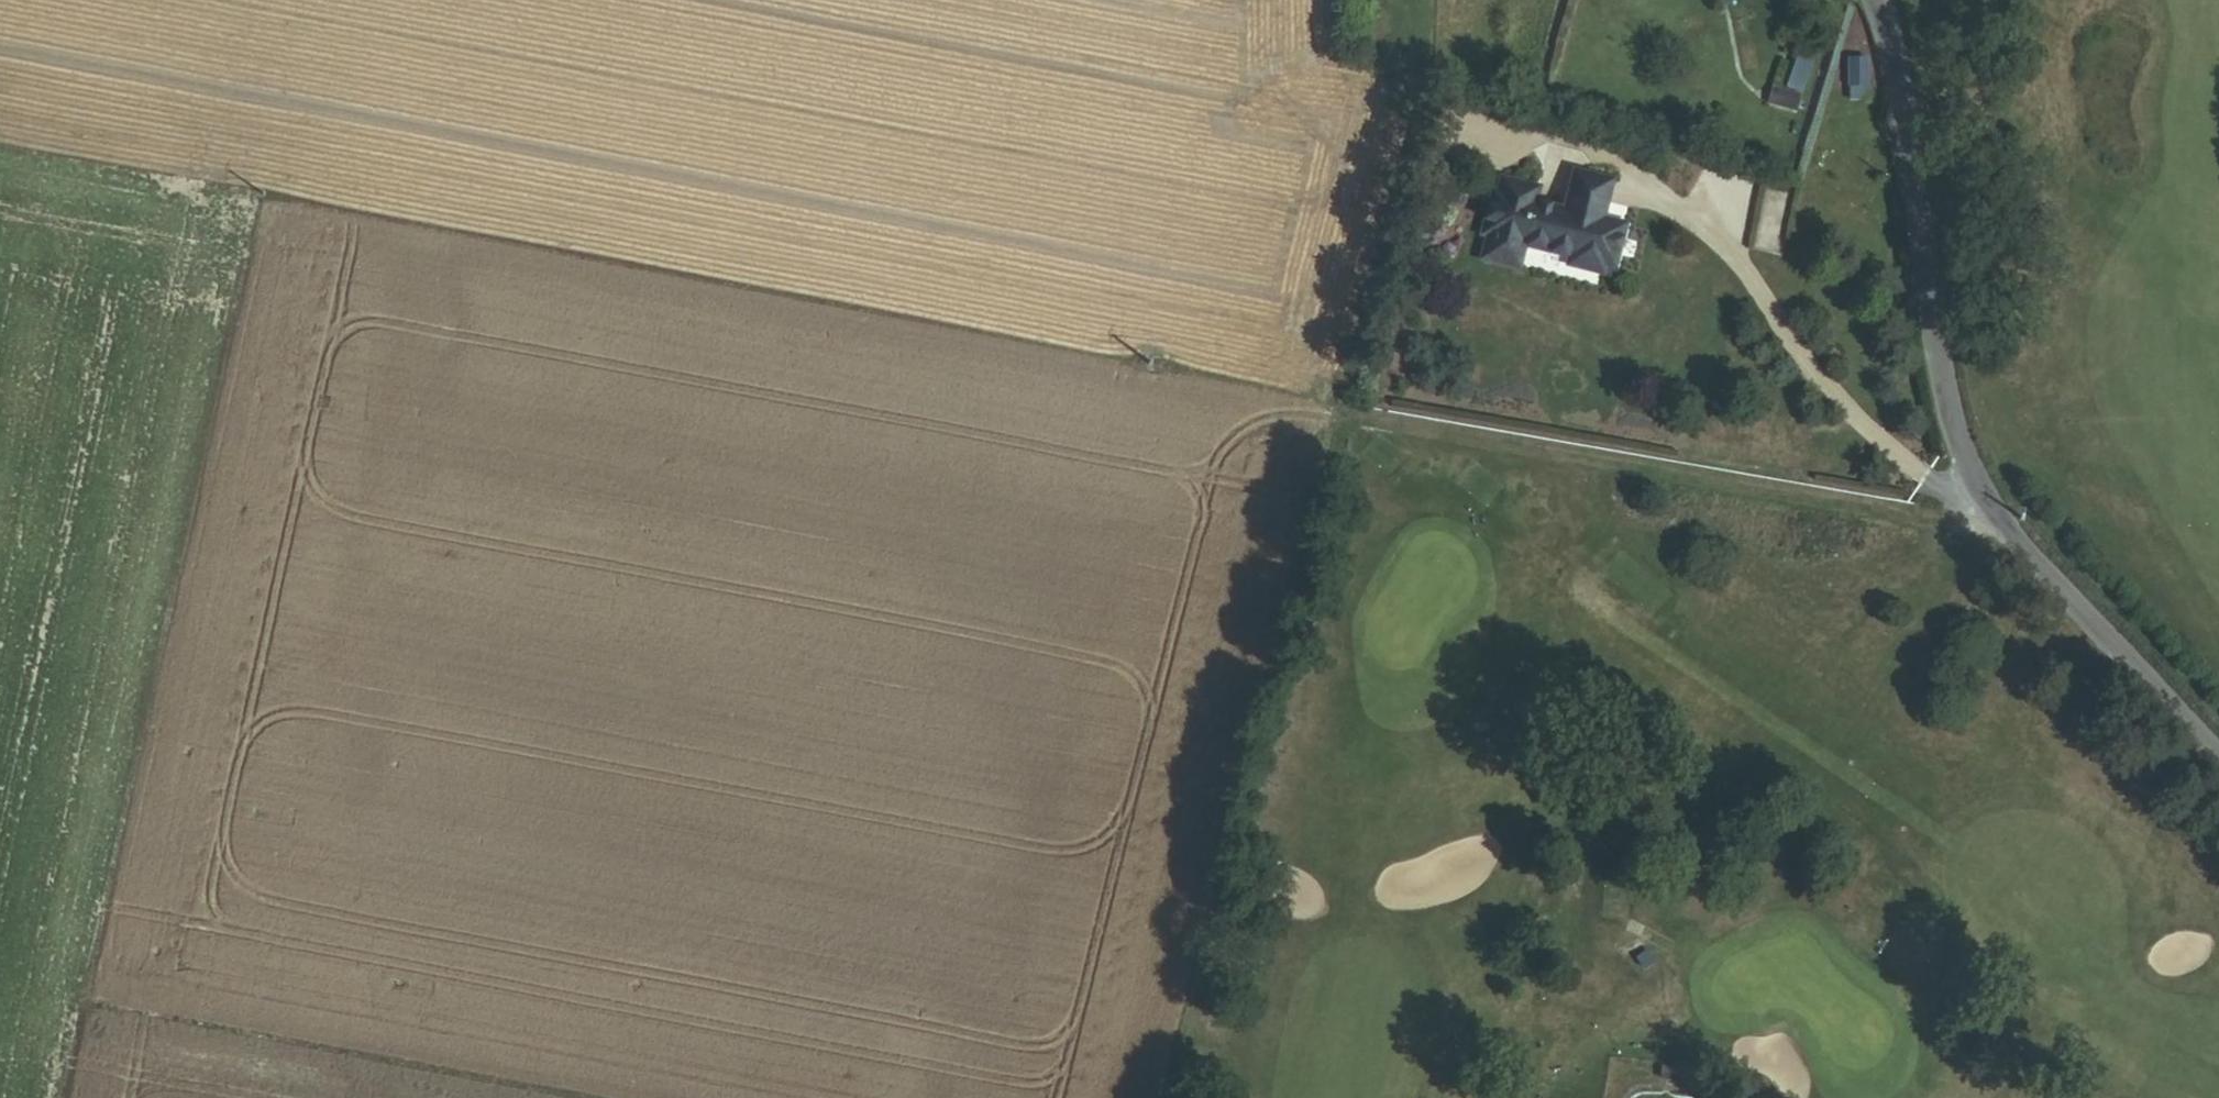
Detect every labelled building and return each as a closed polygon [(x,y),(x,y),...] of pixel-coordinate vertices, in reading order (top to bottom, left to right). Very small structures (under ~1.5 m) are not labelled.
[(1851,86),(1871,86),(1870,60),(1850,60),(1851,86)] [(1793,93),(1771,86),(1766,103),(1788,110),(1793,93)] [(1574,185),(1609,194),(1614,178),(1579,168),(1574,185)] [(1604,261),(1614,264),(1626,223),(1602,217),(1609,194),(1574,185),(1568,206),(1535,197),(1540,182),(1506,172),(1502,189),(1496,187),(1484,229),(1491,231),(1489,238),(1523,248),(1526,239),(1572,253),(1570,261),(1602,270),(1604,261)] [(1882,194),(1894,189),(1890,181),(1879,186),(1882,194)] [(1485,253),(1519,263),(1523,248),(1489,238),(1485,253)]
